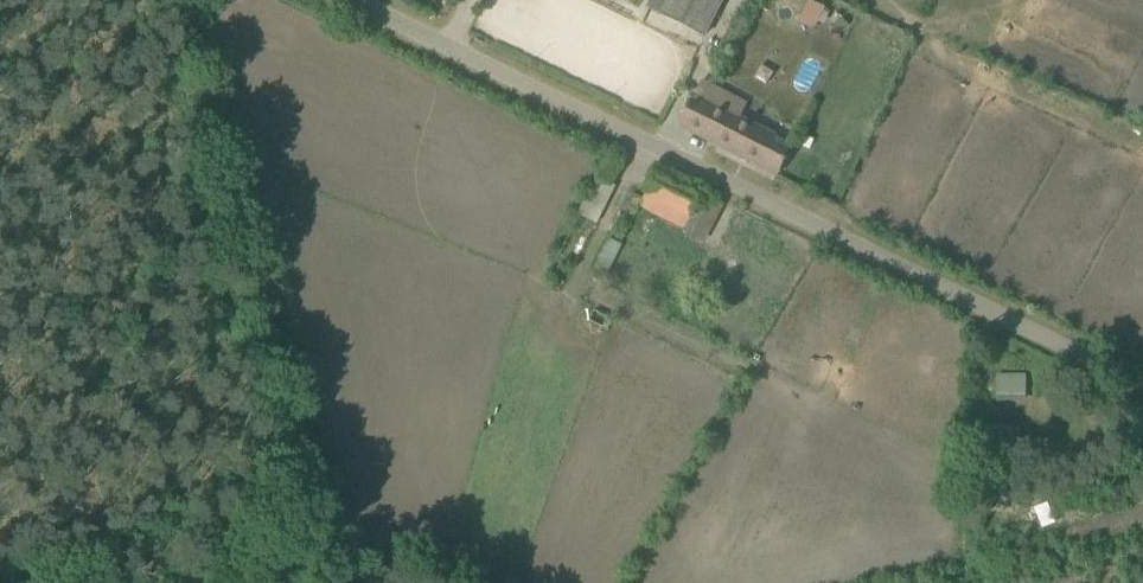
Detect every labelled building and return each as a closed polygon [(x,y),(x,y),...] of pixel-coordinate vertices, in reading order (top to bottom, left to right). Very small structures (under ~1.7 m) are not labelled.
[(723,0),(669,0),(662,15),(704,36),(723,0)] [(777,174),(793,143),(740,116),(746,104),(704,82),(681,125),(777,174)] [(700,237),(708,220),(719,199),(659,169),(640,207),(700,237)] [(998,373),(998,400),(1027,400),(1027,373),(998,373)] [(984,424),(984,452),(1013,452),(1013,425),(984,424)]
